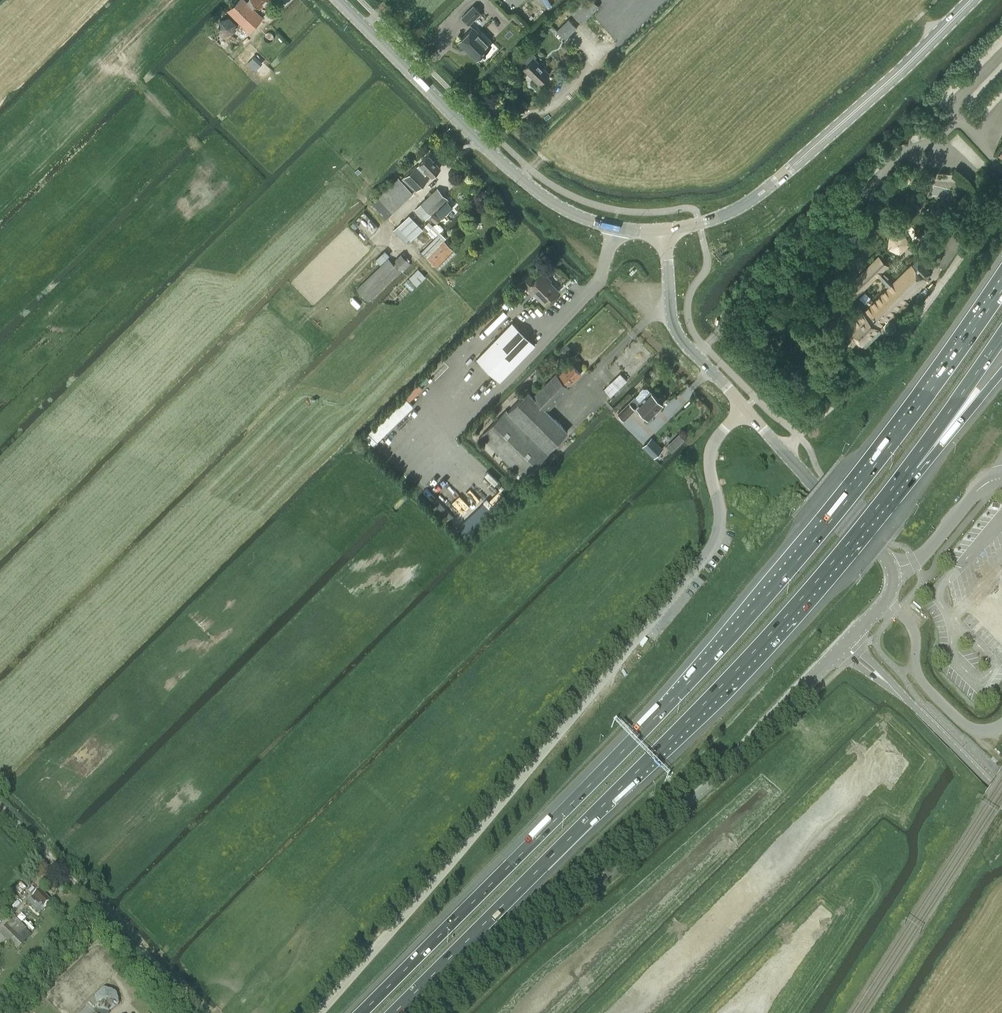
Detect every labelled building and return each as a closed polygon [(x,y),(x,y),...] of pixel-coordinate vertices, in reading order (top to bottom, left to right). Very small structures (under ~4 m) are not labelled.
[(247,1),(246,0),(238,0),(227,11),(248,32),(263,18),(253,8),(256,4),(259,7),(267,0),(248,0),(247,1)] [(570,11),(582,23),(599,6),(593,0),(582,0),(570,11)] [(473,6),(462,17),(469,24),(480,13),(473,6)] [(218,28),(225,35),(233,33),(236,23),(230,17),(221,19),(218,28)] [(568,19),(557,30),(565,39),(577,28),(568,19)] [(464,46),(465,45),(478,59),(491,45),(473,27),(458,41),(464,46)] [(219,35),(214,41),(224,51),(230,45),(219,35)] [(549,73),(535,59),(537,57),(532,52),(523,60),(527,65),(523,68),(539,84),(549,73)] [(416,165),(403,177),(413,188),(416,191),(428,179),(425,175),(427,173),(431,176),(440,167),(429,155),(417,166),(416,165)] [(426,199),(415,210),(425,220),(431,215),(447,198),(437,188),(426,199)] [(436,212),(442,218),(453,207),(448,201),(436,212)] [(434,214),(430,219),(436,224),(440,218),(434,214)] [(409,215),(396,227),(410,241),(423,229),(409,215)] [(945,269),(965,238),(953,230),(932,260),(945,269)] [(887,248),(900,254),(910,244),(903,232),(889,235),(887,248)] [(444,241),(427,258),(436,266),(452,249),(444,241)] [(388,258),(356,289),(368,301),(405,265),(407,268),(411,263),(401,253),(392,262),(388,258)] [(878,256),(844,289),(854,298),(887,265),(878,256)] [(926,278),(932,272),(917,257),(911,263),(862,312),(859,309),(850,318),(854,321),(847,328),(860,341),(866,334),(869,338),(878,329),(877,327),(926,278)] [(418,269),(409,278),(417,285),(425,276),(418,269)] [(529,273),(520,282),(533,295),(534,294),(545,306),(561,291),(551,281),(552,280),(542,270),(534,278),(529,273)] [(500,381),(533,346),(534,345),(511,322),(477,358),(500,381)] [(533,396),(547,411),(570,388),(568,386),(581,373),(570,363),(558,375),(556,373),(533,396)] [(651,390),(650,391),(647,388),(643,388),(640,391),(635,397),(634,396),(618,412),(624,418),(637,406),(648,418),(663,403),(651,390)] [(547,411),(533,396),(528,392),(508,412),(506,410),(480,436),(523,478),(550,452),(548,450),(567,431),(547,411)] [(654,457),(662,448),(651,437),(643,446),(654,457)] [(848,610),(844,606),(838,611),(842,615),(848,610)] [(51,901),(40,889),(27,902),(39,913),(51,901)] [(19,936),(27,929),(16,917),(0,932),(0,943),(5,938),(17,951),(26,943),(19,936)]
